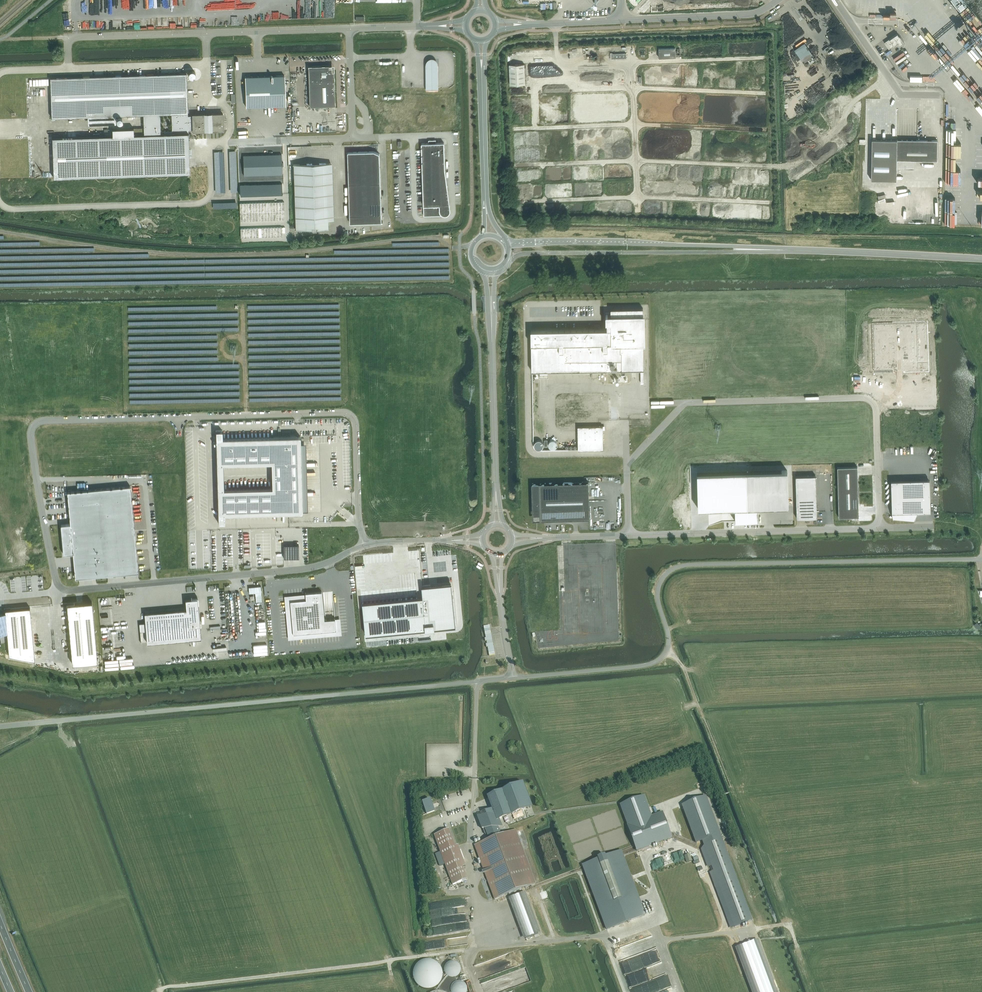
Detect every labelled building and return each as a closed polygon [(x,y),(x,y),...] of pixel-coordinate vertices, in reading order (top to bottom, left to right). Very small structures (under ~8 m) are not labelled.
[(889,16),(890,7),(883,7),(883,0),(877,0),(877,16),(889,16)] [(899,45),(904,42),(899,35),(898,35),(897,33),(884,42),(889,49),(898,43),(899,45)] [(977,58),(981,54),(981,44),(980,41),(970,47),(977,58)] [(814,56),(804,42),(794,49),(803,63),(814,56)] [(658,49),(659,58),(675,57),(675,48),(658,49)] [(438,68),(438,63),(436,60),(435,59),(433,58),(432,58),(430,58),(429,59),(427,60),(426,63),(426,68),(426,76),(426,84),(426,87),(426,91),(438,90),(438,87),(438,83),(438,75),(438,68)] [(510,85),(525,84),(524,64),(509,65),(510,85)] [(329,69),(329,66),(308,66),(309,107),(332,106),(335,106),(335,105),(334,71),(329,71),(329,69)] [(208,114),(193,115),(193,116),(188,116),(186,73),(50,77),(51,118),(91,116),(92,124),(116,124),(116,116),(143,115),(144,128),(112,129),(112,135),(52,137),(53,178),(190,173),(188,131),(188,130),(193,130),(193,131),(223,130),(223,114),(208,114)] [(273,76),(271,76),(268,76),(261,76),(255,76),(248,77),(245,77),(246,107),(250,107),(256,107),(263,106),(269,106),(276,106),(282,106),(285,106),(284,75),(276,76),(273,76)] [(871,139),(871,180),(896,180),(896,160),(937,161),(937,140),(917,140),(897,140),(871,139)] [(450,210),(450,209),(450,204),(446,205),(445,172),(444,143),(436,143),(436,140),(429,140),(429,143),(421,143),(424,216),(445,215),(446,215),(447,215),(448,214),(449,213),(450,213),(450,212),(450,211),(450,210)] [(382,221),(381,221),(381,197),(379,153),(374,151),(348,152),(349,222),(382,222),(382,221)] [(325,163),(293,164),(295,229),(328,228),(328,220),(325,163)] [(945,216),(945,222),(958,222),(959,215),(960,215),(960,208),(955,208),(955,202),(960,202),(960,195),(953,194),(953,188),(950,188),(951,184),(952,184),(952,181),(946,181),(944,209),(946,209),(946,216),(945,216)] [(621,370),(625,370),(644,369),(643,308),(611,309),(611,317),(608,317),(608,315),(606,315),(606,322),(606,323),(607,323),(607,327),(607,329),(589,329),(561,329),(531,330),(531,344),(532,371),(538,371),(548,371),(621,370)] [(925,314),(869,316),(870,366),(926,365),(925,314)] [(599,426),(578,426),(578,430),(578,450),(603,450),(603,426),(599,426)] [(222,438),(222,430),(216,430),(217,477),(218,523),(225,523),(224,515),(226,514),(230,514),(234,514),(238,514),(242,514),(246,514),(250,514),(254,514),(258,514),(262,513),(266,513),(270,513),(274,513),(283,513),(287,513),(302,512),(302,510),(302,508),(302,503),(302,499),(302,494),(302,489),(301,485),(301,480),(301,475),(301,471),(301,466),(301,461),(301,457),(301,452),(300,447),(300,441),(300,436),(272,437),(268,437),(264,437),(260,437),(256,437),(252,437),(248,438),(244,438),(240,438),(236,438),(232,438),(228,438),(224,438),(222,438)] [(534,443),(534,445),(535,447),(536,448),(538,449),(540,449),(542,448),(543,446),(543,444),(543,442),(541,441),(539,440),(537,440),(535,441),(534,443)] [(549,443),(548,445),(549,447),(550,448),(552,449),(554,449),(556,448),(557,446),(557,444),(557,442),(555,441),(553,440),(551,440),(550,441),(549,443)] [(858,492),(857,466),(837,467),(839,517),(859,516),(858,492)] [(758,521),(758,507),(788,506),(787,470),(746,472),(697,473),(698,509),(735,508),(736,522),(758,521)] [(816,475),(795,476),(797,518),(817,518),(817,512),(816,475)] [(896,480),(891,480),(892,509),(892,513),(892,515),(893,519),(913,521),(917,512),(921,512),(926,512),(930,511),(929,481),(929,479),(924,480),(920,480),(915,480),(910,480),(905,480),(900,480),(896,480)] [(588,482),(585,482),(531,483),(532,510),(540,510),(541,520),(589,518),(589,500),(589,496),(588,482)] [(70,524),(60,525),(63,554),(73,553),(75,577),(138,572),(130,486),(67,492),(70,524)] [(541,520),(540,510),(532,510),(533,520),(541,520)] [(299,545),(284,545),(284,558),(299,558),(299,545)] [(213,589),(225,589),(224,581),(212,582),(213,589)] [(423,596),(363,602),(366,635),(456,626),(453,592),(452,584),(431,586),(430,585),(427,585),(422,586),(423,596)] [(261,586),(248,587),(249,593),(255,593),(256,602),(262,601),(261,586)] [(305,599),(290,601),(293,634),(336,630),(335,619),(324,620),(322,591),(305,593),(305,594),(305,599)] [(305,599),(305,594),(284,596),(288,639),(341,634),(340,618),(335,619),(336,630),(293,634),(290,601),(305,599)] [(145,622),(139,623),(140,631),(146,631),(147,643),(189,639),(201,638),(200,630),(197,598),(185,599),(186,607),(186,609),(144,613),(145,622)] [(74,603),(67,604),(72,664),(97,661),(92,601),(74,603)] [(7,632),(9,655),(35,660),(30,606),(4,609),(5,611),(0,613),(0,633),(7,632)] [(483,626),(484,630),(486,639),(485,639),(485,643),(486,642),(487,644),(486,645),(487,649),(488,648),(489,657),(495,656),(490,629),(489,625),(483,626)] [(114,657),(111,658),(117,669),(120,667),(114,657)] [(479,844),(475,845),(475,846),(475,847),(480,859),(482,865),(485,872),(483,873),(484,875),(486,874),(495,899),(522,889),(535,884),(523,850),(522,848),(520,844),(520,842),(516,831),(515,830),(511,832),(502,835),(500,836),(497,828),(499,828),(498,821),(498,817),(498,816),(531,804),(524,785),(523,782),(521,783),(521,785),(488,798),(492,809),(494,815),(490,816),(490,815),(487,816),(481,817),(481,822),(480,823),(482,827),(482,829),(483,829),(485,834),(486,834),(488,833),(489,836),(487,836),(489,840),(482,843),(479,844)] [(735,927),(752,920),(706,797),(682,805),(696,843),(703,841),(735,927)] [(427,814),(435,811),(431,800),(422,803),(427,814)] [(634,800),(632,800),(630,801),(628,802),(627,804),(626,805),(625,807),(624,809),(624,811),(624,813),(624,815),(628,825),(627,826),(635,846),(637,851),(651,846),(672,838),(670,833),(663,813),(652,817),(648,806),(647,805),(645,803),(644,802),(642,801),(640,800),(638,800),(636,800),(634,800)] [(449,830),(434,835),(435,837),(436,839),(441,852),(445,864),(453,885),(462,881),(459,873),(465,871),(463,867),(465,866),(464,862),(462,863),(457,851),(459,850),(458,846),(455,846),(449,830)] [(583,865),(607,930),(645,915),(621,851),(606,857),(605,856),(598,858),(598,860),(583,865)] [(541,892),(542,899),(549,897),(548,890),(541,892)] [(538,934),(523,893),(511,898),(526,939),(538,934)] [(754,991),(775,991),(756,940),(737,947),(754,991)] [(414,976),(424,989),(436,979),(426,966),(414,976)] [(666,966),(660,966),(660,969),(660,972),(657,972),(658,976),(659,976),(659,974),(663,973),(663,974),(666,974),(666,966)] [(511,976),(512,983),(506,983),(506,986),(515,985),(515,978),(516,978),(516,973),(514,973),(514,976),(511,976)] [(438,984),(440,990),(442,990),(443,991),(445,991),(447,991),(451,991),(451,990),(451,988),(452,987),(452,986),(453,985),(454,984),(455,983),(457,982),(458,982),(456,978),(455,978),(454,979),(452,979),(451,978),(450,978),(448,977),(447,976),(446,975),(446,974),(443,975),(443,976),(442,978),(441,979),(441,981),(440,982),(438,984)]
